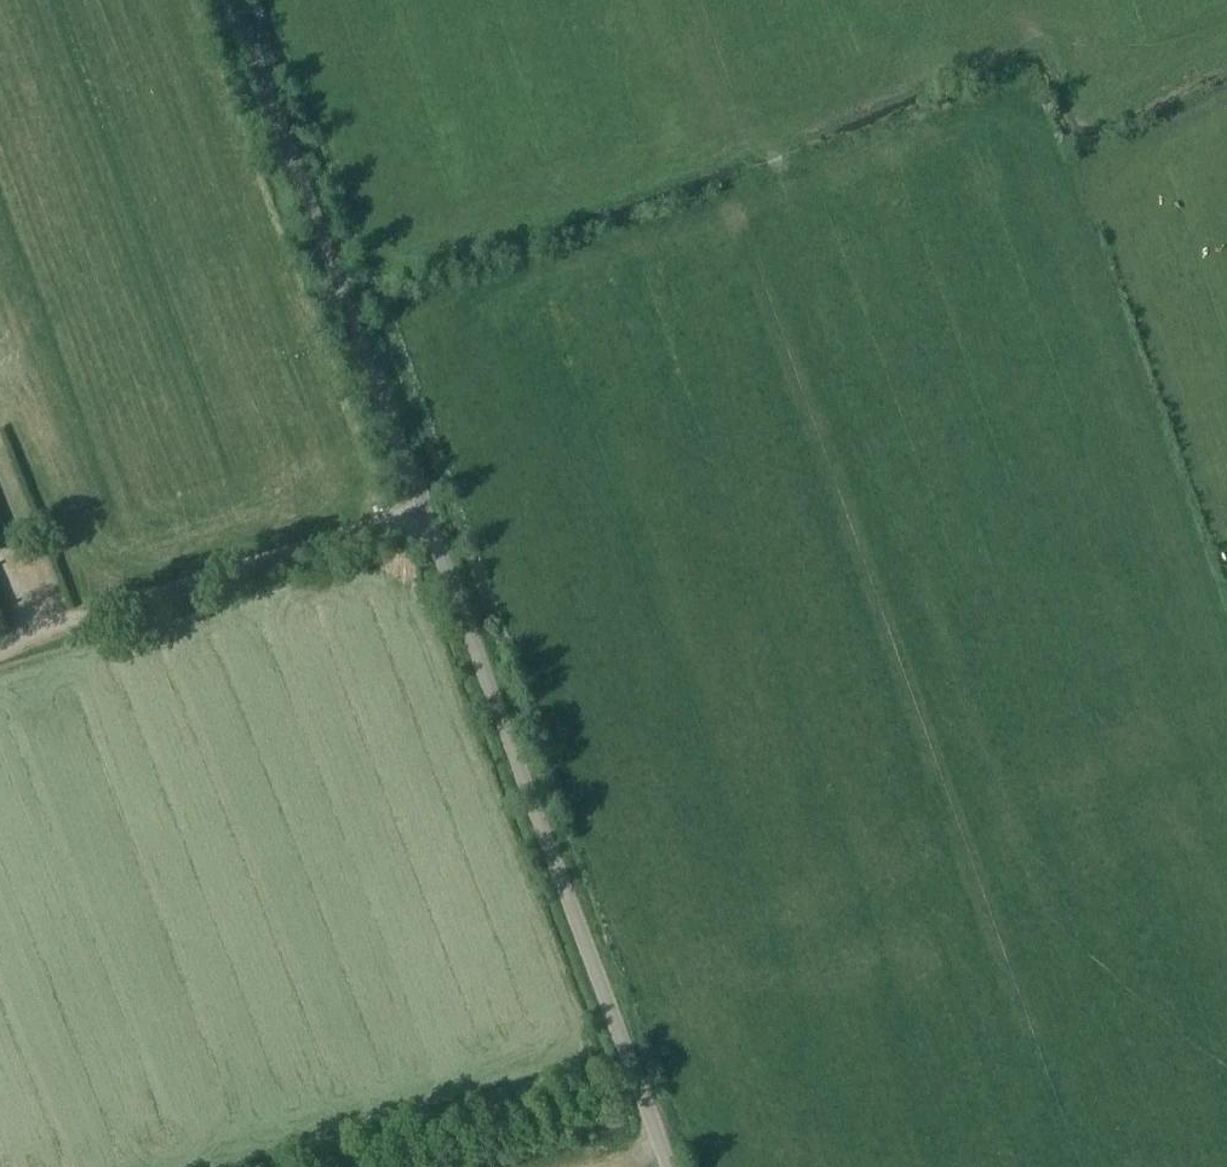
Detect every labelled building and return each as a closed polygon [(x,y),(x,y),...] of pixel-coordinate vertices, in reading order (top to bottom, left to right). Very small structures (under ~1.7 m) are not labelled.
[(10,549),(0,524),(0,552),(10,549)]
